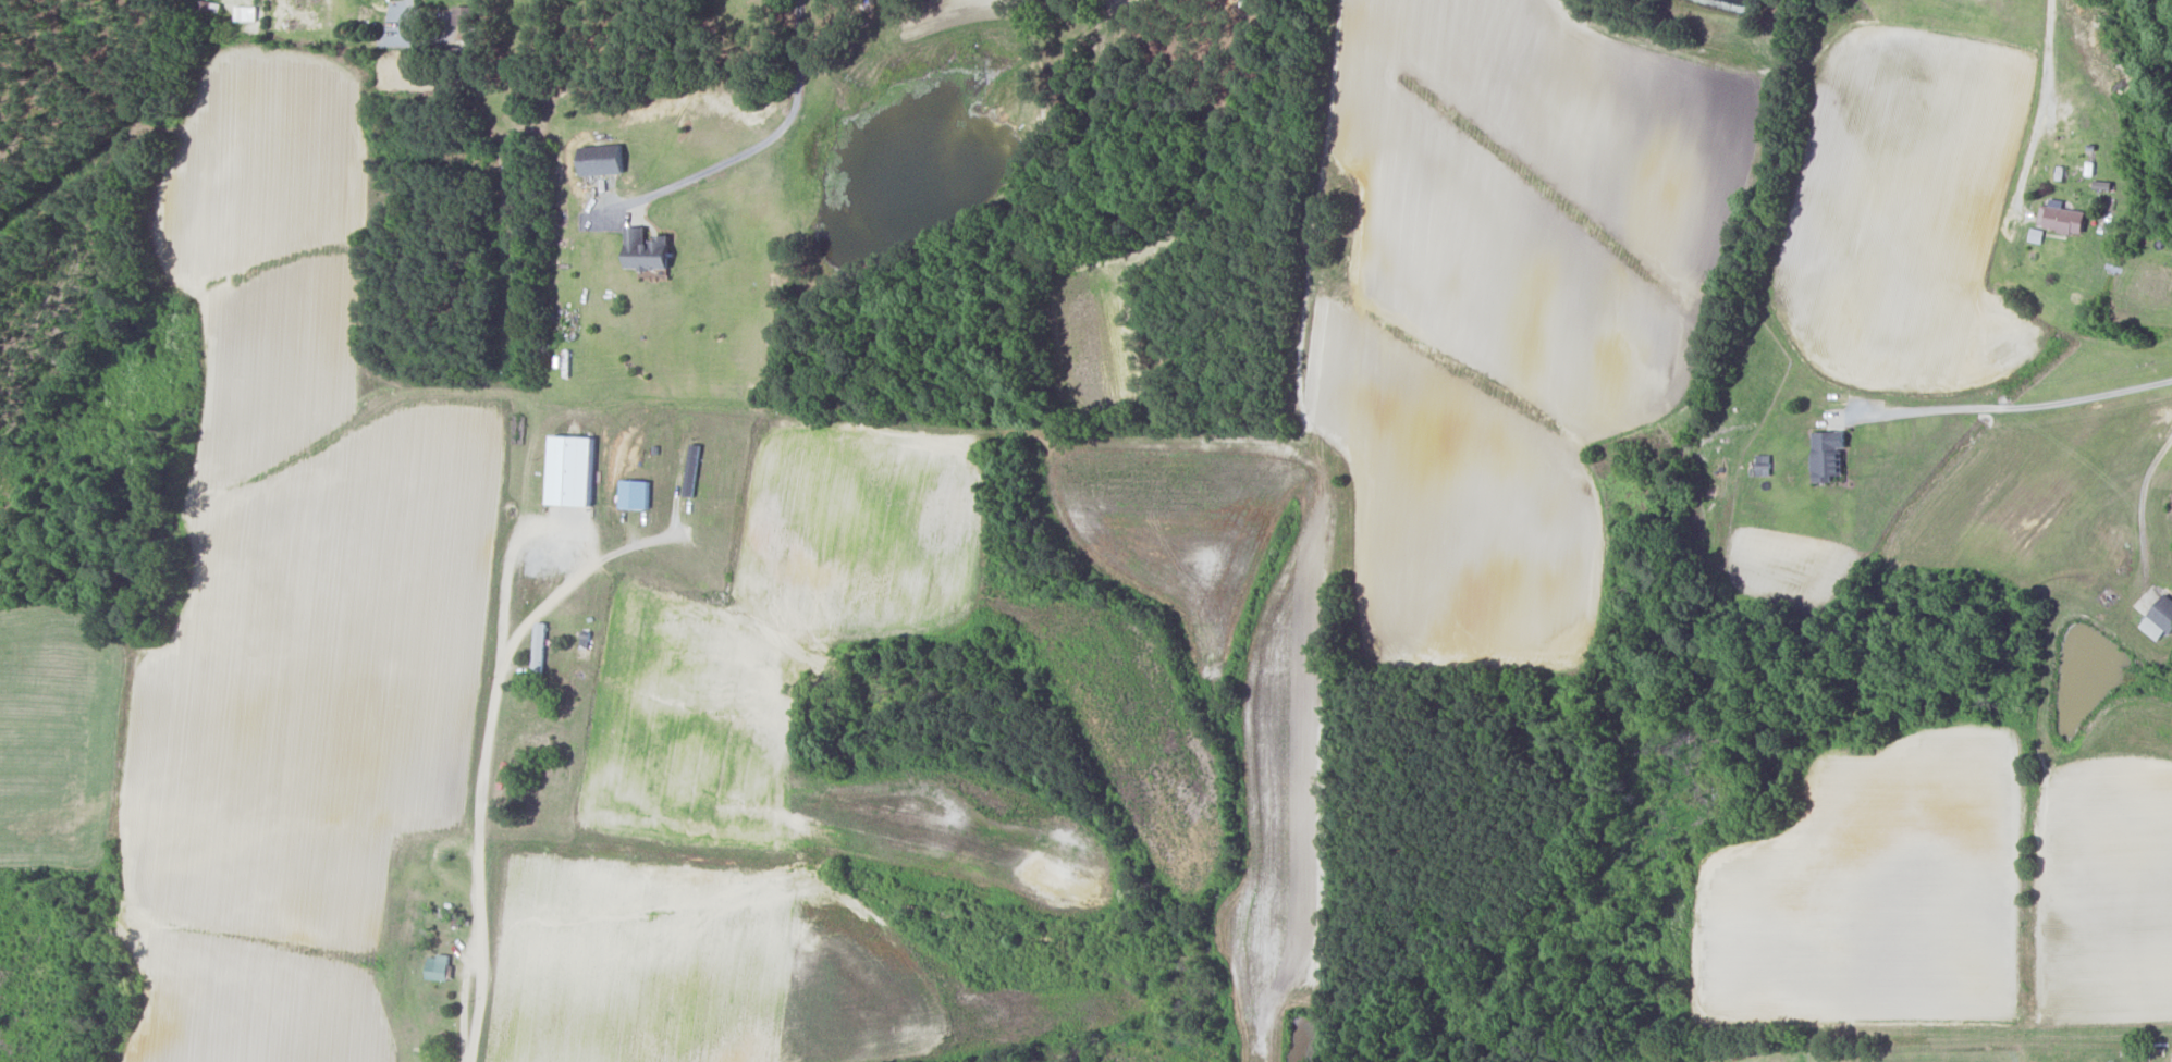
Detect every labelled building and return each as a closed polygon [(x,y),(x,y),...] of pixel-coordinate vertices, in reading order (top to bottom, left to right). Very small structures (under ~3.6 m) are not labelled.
[(256,7),(234,6),(234,20),(255,21),(256,7)] [(453,26),(473,27),(474,6),(454,6),(453,26)] [(622,144),(579,146),(580,175),(623,174),(622,144)] [(2038,227),(2083,234),(2086,212),(2041,205),(2038,227)] [(669,237),(646,237),(646,226),(626,226),(625,269),(669,269),(669,237)] [(1846,432),(1813,433),(1815,483),(1833,482),(1833,476),(1844,476),(1843,448),(1847,448),(1846,432)] [(549,505),(591,507),(594,437),(551,436),(549,505)] [(620,508),(648,510),(649,481),(621,480),(620,508)] [(2166,594),(2139,627),(2161,645),(2171,631),(2171,598),(2166,594)] [(545,623),(535,622),(533,676),(544,676),(545,623)] [(427,979),(448,980),(449,955),(428,954),(427,979)]
